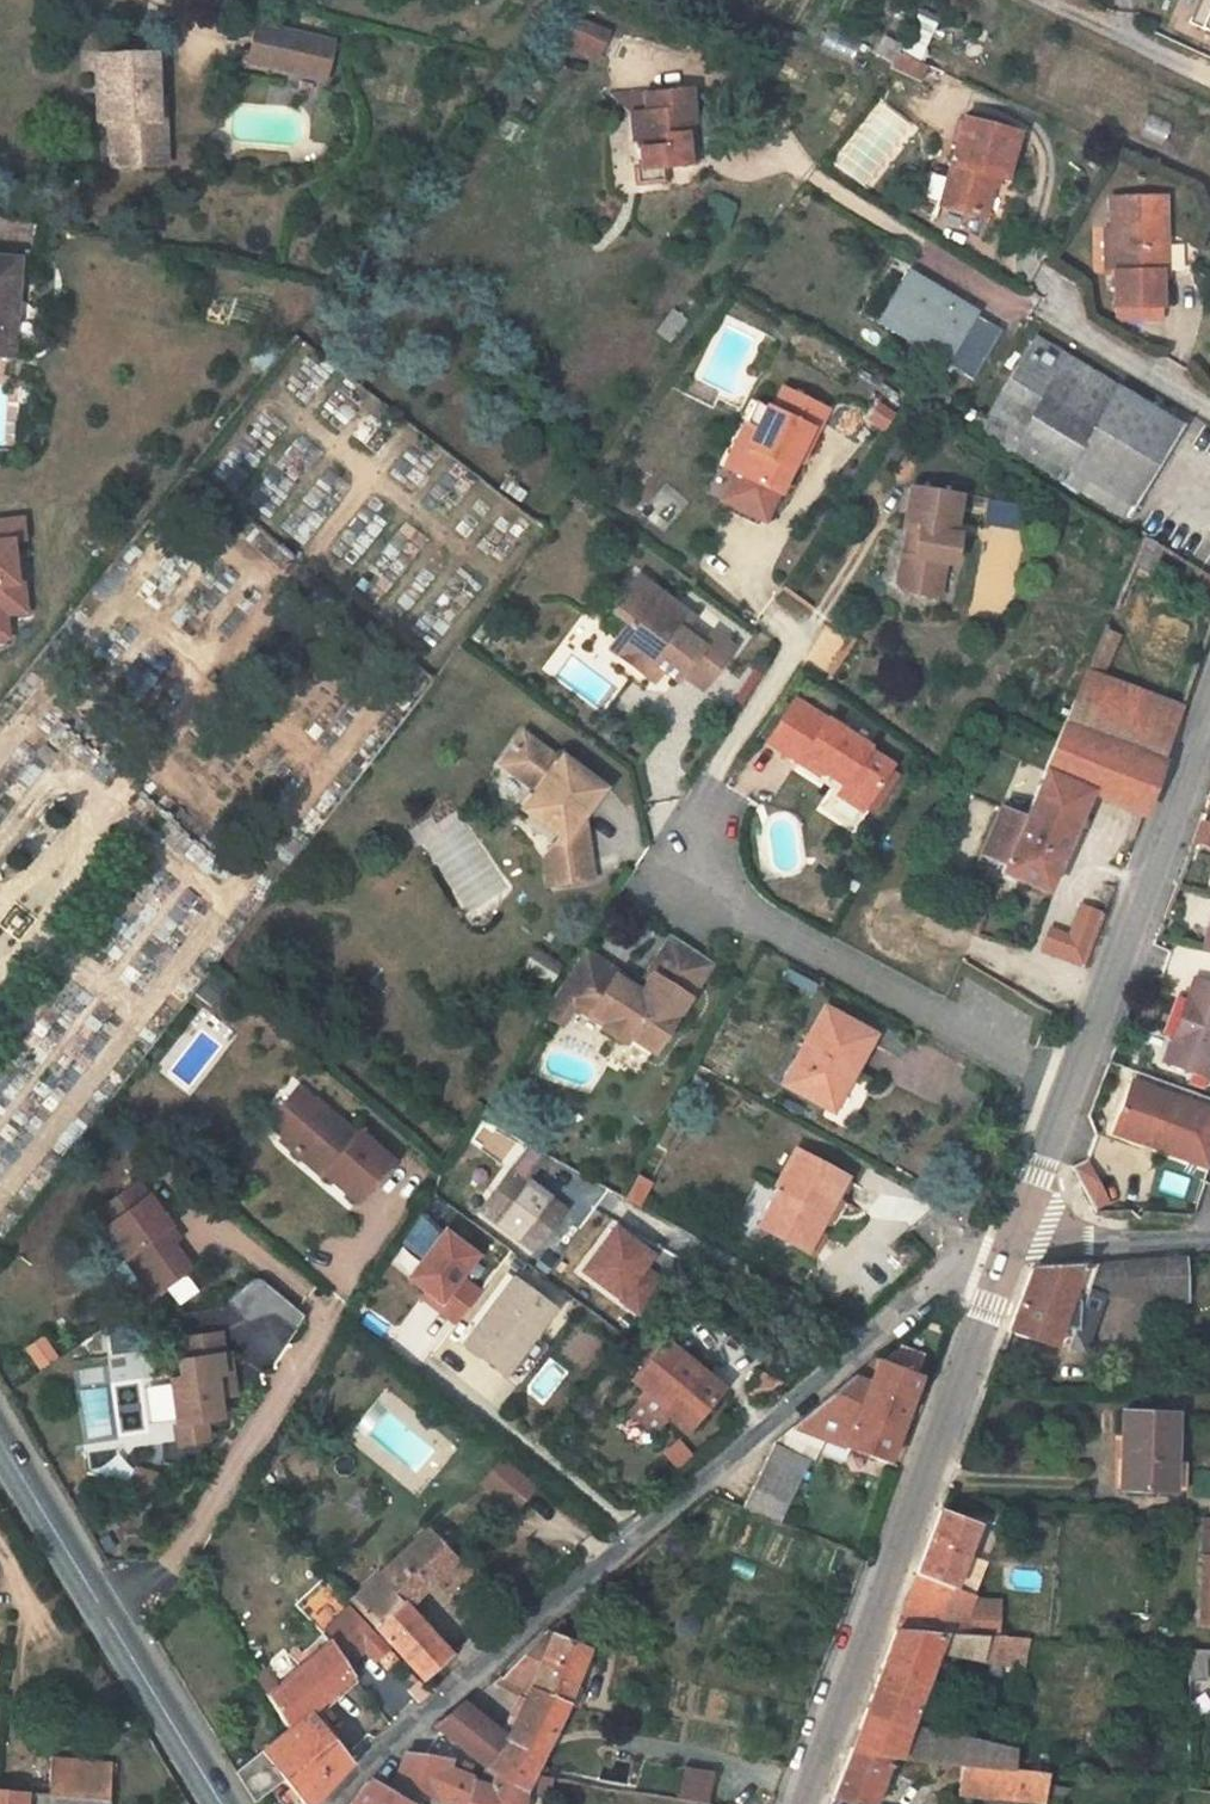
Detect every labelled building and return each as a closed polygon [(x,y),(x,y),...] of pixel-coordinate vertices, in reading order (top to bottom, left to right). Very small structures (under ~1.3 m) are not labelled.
[(1190,24),(1209,34),(1209,0),(1200,0),(1190,24)] [(560,35),(596,50),(603,32),(568,17),(560,35)] [(289,52),(293,34),(259,26),(250,63),(276,69),(281,50),(289,52)] [(851,64),(860,45),(828,30),(819,50),(851,64)] [(328,80),(336,43),(293,34),(289,52),(281,50),(276,69),(328,80)] [(596,50),(560,35),(556,42),(593,57),(596,50)] [(696,48),(693,48),(692,48),(690,50),(689,52),(689,55),(691,57),(694,59),(696,59),(699,57),(700,54),(700,51),(698,49),(696,48)] [(898,54),(894,59),(890,69),(921,83),(928,68),(898,54)] [(154,56),(97,58),(100,126),(108,125),(110,168),(143,166),(141,124),(157,123),(155,100),(154,56)] [(684,126),(692,126),(689,91),(643,96),(644,112),(636,113),(637,140),(640,167),(640,170),(657,169),(688,166),(684,126)] [(627,114),(636,113),(644,112),(643,96),(614,98),(627,114)] [(880,99),(834,159),(868,186),(914,125),(880,99)] [(155,100),(157,123),(165,123),(164,100),(155,100)] [(636,113),(627,114),(629,141),(637,140),(636,113)] [(1167,137),(1170,130),(1147,119),(1143,128),(1167,137)] [(1005,181),(1018,136),(962,120),(938,206),(984,219),(994,178),(1005,181)] [(141,124),(143,166),(167,164),(165,123),(157,123),(141,124)] [(684,126),(688,166),(696,165),(692,126),(684,126)] [(640,170),(640,167),(633,168),(635,183),(658,181),(657,169),(640,170)] [(1161,240),(1166,240),(1166,198),(1108,199),(1109,230),(1112,231),(1112,275),(1112,308),(1140,308),(1140,319),(1161,319),(1161,273),(1167,273),(1166,249),(1161,249),(1161,240)] [(1112,231),(1109,230),(1102,231),(1102,275),(1112,275),(1112,231)] [(18,260),(0,258),(0,356),(11,357),(18,260)] [(970,379),(1000,331),(905,272),(889,299),(900,305),(892,319),(952,355),(946,364),(970,379)] [(900,305),(889,299),(876,321),(887,328),(892,319),(900,305)] [(669,345),(683,327),(668,315),(654,333),(669,345)] [(952,355),(892,319),(887,328),(946,364),(952,355)] [(1124,519),(1179,427),(1033,337),(983,418),(978,414),(971,424),(1023,457),(1028,449),(1065,472),(1060,479),(1124,519)] [(262,372),(277,354),(264,343),(250,361),(262,372)] [(825,411),(781,389),(770,411),(765,408),(733,474),(775,495),(777,495),(794,460),(799,449),(805,452),(825,411)] [(765,408),(754,403),(722,468),(733,474),(765,408)] [(805,452),(799,449),(794,460),(799,463),(805,452)] [(1028,449),(1023,457),(1060,479),(1065,472),(1028,449)] [(775,495),(733,474),(719,501),(762,522),(775,495)] [(517,505),(524,496),(505,481),(498,490),(517,505)] [(907,582),(913,592),(959,600),(966,564),(979,566),(984,536),(978,535),(984,497),(913,485),(906,527),(920,529),(918,545),(913,553),(907,582)] [(1014,524),(1016,509),(988,504),(986,518),(1014,524)] [(0,519),(0,615),(5,614),(26,612),(22,581),(16,582),(11,541),(23,540),(21,516),(0,519)] [(920,529),(906,527),(902,550),(913,553),(918,545),(920,529)] [(1162,546),(1145,536),(1114,609),(1132,616),(1162,546)] [(1209,591),(1209,575),(1202,571),(1195,582),(1209,591)] [(692,620),(637,578),(611,616),(625,626),(616,637),(627,645),(622,651),(649,670),(652,666),(660,673),(674,683),(679,676),(700,690),(730,649),(710,634),(703,642),(685,629),(692,620)] [(0,615),(0,639),(8,638),(5,614),(0,615)] [(625,626),(611,616),(603,627),(616,637),(625,626)] [(1105,629),(1086,672),(1100,678),(1119,635),(1105,629)] [(627,645),(616,637),(607,651),(617,658),(622,651),(627,645)] [(622,651),(617,658),(643,678),(649,670),(622,651)] [(649,670),(643,678),(652,684),(660,673),(652,666),(649,670)] [(1064,724),(1161,760),(1180,709),(1100,678),(1086,672),(1064,724)] [(859,812),(889,766),(795,701),(766,744),(796,765),(800,759),(819,773),(823,767),(845,783),(836,796),(859,812)] [(1089,793),(1140,815),(1161,760),(1064,724),(1044,772),(1024,817),(1000,807),(980,855),(1003,865),(999,873),(1047,893),(1089,793)] [(526,753),(533,744),(520,735),(511,747),(519,754),(526,753)] [(519,754),(511,747),(498,766),(533,792),(520,810),(537,823),(558,839),(550,849),(555,885),(590,879),(580,820),(596,799),(575,784),(573,776),(577,771),(559,757),(556,761),(533,744),(526,753),(519,754)] [(44,763),(51,754),(41,745),(33,754),(44,763)] [(575,784),(596,799),(602,790),(577,771),(573,776),(575,784)] [(558,839),(537,823),(542,858),(550,849),(558,839)] [(1199,823),(1191,843),(1209,848),(1209,825),(1199,823)] [(550,849),(542,858),(546,886),(555,885),(550,849)] [(1052,929),(1043,952),(1084,966),(1102,914),(1081,906),(1070,936),(1052,929)] [(687,985),(704,960),(668,936),(647,971),(652,974),(638,997),(632,993),(610,979),(593,1006),(572,992),(564,1004),(571,1008),(623,1043),(628,1037),(652,1053),(655,1048),(662,1047),(672,1032),(670,1025),(693,990),(687,985)] [(615,972),(581,951),(572,966),(564,978),(560,984),(572,992),(593,1006),(610,979),(615,972)] [(693,990),(710,963),(704,960),(687,985),(693,990)] [(652,974),(647,971),(637,986),(632,993),(638,997),(652,974)] [(615,972),(610,979),(632,993),(637,986),(615,972)] [(820,987),(796,974),(791,983),(814,998),(820,987)] [(1208,1077),(1209,1071),(1209,987),(1194,981),(1171,1040),(1178,1044),(1171,1063),(1208,1077)] [(572,992),(560,984),(542,1012),(559,1024),(571,1008),(564,1004),(572,992)] [(794,1061),(786,1076),(782,1083),(824,1106),(844,1070),(851,1074),(870,1037),(821,1010),(794,1061)] [(1163,1060),(1171,1063),(1178,1044),(1171,1040),(1163,1060)] [(788,1058),(780,1073),(786,1076),(794,1061),(788,1058)] [(1209,1167),(1209,1166),(1209,1118),(1207,1117),(1209,1110),(1133,1081),(1115,1131),(1209,1167)] [(295,1089),(281,1106),(311,1104),(295,1089)] [(315,1100),(311,1104),(312,1108),(328,1122),(333,1116),(315,1100)] [(311,1104),(281,1106),(283,1136),(293,1145),(293,1152),(301,1153),(324,1172),(322,1174),(355,1202),(390,1161),(357,1132),(355,1135),(333,1116),(328,1122),(312,1108),(311,1104)] [(266,1122),(283,1136),(281,1106),(266,1122)] [(283,1136),(279,1140),(293,1152),(293,1145),(283,1136)] [(301,1153),(293,1152),(320,1176),(322,1174),(324,1172),(301,1153)] [(789,1195),(769,1233),(805,1252),(834,1200),(845,1179),(793,1152),(775,1186),(780,1190),(789,1195)] [(1082,1158),(1070,1165),(1093,1204),(1105,1197),(1082,1158)] [(533,1251),(564,1210),(510,1170),(480,1210),(533,1251)] [(647,1184),(635,1178),(624,1199),(636,1206),(647,1184)] [(136,1181),(92,1214),(153,1294),(190,1266),(170,1241),(162,1229),(168,1225),(136,1181)] [(780,1190),(759,1228),(769,1233),(789,1195),(780,1190)] [(168,1225),(162,1229),(170,1241),(177,1237),(168,1225)] [(663,1280),(647,1268),(656,1257),(617,1227),(584,1270),(639,1312),(663,1280)] [(444,1233),(409,1280),(426,1293),(439,1302),(435,1308),(457,1324),(479,1295),(458,1279),(475,1256),(444,1233)] [(1184,1267),(1184,1260),(1184,1256),(1146,1259),(1144,1295),(1186,1292),(1184,1267)] [(1143,1299),(1144,1295),(1146,1259),(1145,1259),(1095,1262),(1084,1295),(1100,1296),(1143,1299)] [(1073,1293),(1084,1295),(1095,1262),(1032,1267),(1007,1333),(1052,1347),(1054,1341),(1069,1345),(1081,1309),(1069,1305),(1073,1293)] [(505,1375),(552,1311),(512,1281),(464,1345),(505,1375)] [(439,1302),(426,1293),(422,1298),(435,1308),(439,1302)] [(1081,1309),(1084,1295),(1073,1293),(1069,1305),(1081,1309)] [(1100,1296),(1084,1295),(1081,1309),(1094,1313),(1100,1296)] [(1094,1313),(1081,1309),(1069,1345),(1083,1350),(1094,1313)] [(644,1365),(664,1342),(648,1328),(628,1351),(644,1365)] [(220,1333),(180,1338),(183,1360),(177,1360),(179,1378),(170,1379),(177,1443),(205,1440),(203,1420),(219,1418),(217,1397),(224,1396),(222,1374),(231,1373),(229,1354),(223,1355),(220,1333)] [(30,1355),(45,1344),(42,1339),(26,1350),(30,1355)] [(684,1434),(721,1389),(701,1372),(691,1364),(664,1342),(644,1365),(631,1381),(645,1392),(629,1411),(656,1434),(668,1420),(684,1434)] [(38,1368),(54,1358),(45,1344),(30,1355),(38,1368)] [(691,1364),(701,1372),(708,1364),(698,1355),(691,1364)] [(861,1369),(774,1442),(812,1459),(823,1438),(887,1461),(918,1376),(874,1359),(861,1369)] [(601,1365),(594,1374),(595,1374),(597,1374),(599,1374),(602,1372),(603,1370),(602,1368),(602,1366),(601,1365)] [(1135,1385),(1135,1372),(1122,1372),(1122,1384),(1135,1385)] [(222,1374),(224,1396),(233,1395),(231,1373),(222,1374)] [(144,1387),(152,1418),(171,1413),(162,1382),(144,1387)] [(1126,1489),(1174,1491),(1175,1463),(1176,1415),(1123,1413),(1120,1463),(1127,1463),(1126,1489)] [(777,1522),(807,1460),(774,1444),(741,1508),(750,1511),(771,1519),(777,1522)] [(497,1459),(478,1482),(509,1507),(528,1484),(497,1459)] [(1189,1492),(1189,1490),(1189,1464),(1175,1463),(1174,1491),(1189,1492)] [(158,1474),(134,1467),(128,1489),(152,1496),(158,1474)] [(771,1519),(750,1511),(745,1526),(764,1534),(771,1519)] [(977,1526),(940,1511),(913,1582),(943,1593),(945,1585),(954,1589),(977,1526)] [(1202,1519),(1200,1624),(1209,1625),(1209,1519),(1202,1519)] [(426,1529),(349,1601),(421,1681),(450,1656),(407,1608),(455,1559),(426,1529)] [(943,1593),(913,1582),(902,1612),(922,1620),(966,1625),(977,1599),(978,1597),(954,1589),(945,1585),(943,1593)] [(962,1637),(996,1639),(999,1601),(977,1599),(966,1625),(962,1637)] [(367,1646),(376,1637),(349,1607),(340,1616),(367,1646)] [(321,1634),(328,1641),(346,1666),(367,1646),(340,1616),(321,1634)] [(551,1625),(542,1632),(553,1637),(551,1625)] [(542,1632),(500,1678),(527,1688),(567,1704),(573,1690),(588,1651),(553,1637),(542,1632)] [(1027,1641),(996,1639),(962,1637),(895,1632),(870,1696),(857,1733),(896,1737),(898,1731),(908,1733),(911,1725),(922,1697),(935,1660),(937,1654),(989,1663),(986,1674),(996,1676),(999,1675),(1001,1673),(1003,1665),(1023,1669),(1027,1641)] [(265,1697),(286,1730),(308,1761),(333,1740),(311,1712),(317,1708),(351,1677),(352,1676),(346,1666),(328,1641),(292,1673),(276,1688),(265,1697)] [(1187,1649),(1187,1679),(1205,1679),(1205,1656),(1209,1657),(1209,1651),(1187,1649)] [(942,1663),(935,1660),(922,1697),(930,1700),(942,1663)] [(252,1677),(265,1697),(276,1688),(263,1668),(252,1677)] [(351,1677),(317,1708),(321,1713),(355,1682),(351,1677)] [(525,1694),(527,1688),(500,1678),(498,1677),(490,1683),(515,1694),(517,1691),(525,1694)] [(405,1691),(414,1700),(418,1705),(428,1696),(415,1682),(405,1691)] [(532,1773),(567,1704),(527,1688),(525,1694),(524,1698),(517,1696),(498,1732),(464,1704),(435,1725),(442,1731),(483,1765),(494,1773),(523,1792),(532,1773)] [(567,1704),(575,1707),(578,1694),(573,1690),(567,1704)] [(333,1740),(336,1745),(341,1741),(321,1713),(317,1708),(311,1712),(333,1740)] [(896,1737),(857,1733),(849,1753),(889,1758),(914,1760),(930,1762),(936,1740),(944,1733),(911,1725),(908,1733),(898,1731),(896,1737)] [(286,1730),(236,1771),(254,1803),(283,1781),(301,1803),(314,1803),(331,1785),(351,1763),(336,1745),(333,1740),(308,1761),(286,1730)] [(1014,1751),(944,1733),(936,1740),(930,1762),(963,1766),(1010,1771),(1014,1751)] [(391,1786),(406,1791),(407,1792),(443,1803),(465,1803),(471,1781),(472,1778),(454,1771),(447,1769),(449,1761),(449,1760),(418,1755),(405,1753),(402,1761),(399,1772),(395,1782),(391,1786)] [(849,1753),(831,1798),(848,1803),(872,1803),(889,1758),(849,1753)] [(49,1785),(48,1794),(52,1794),(109,1799),(111,1765),(51,1758),(49,1785)] [(392,1769),(399,1772),(402,1761),(396,1759),(392,1769)] [(447,1769),(454,1771),(455,1763),(449,1761),(447,1769)] [(706,1801),(711,1768),(681,1764),(676,1797),(706,1801)] [(494,1773),(483,1765),(478,1781),(477,1783),(484,1786),(480,1802),(485,1803),(494,1773)] [(1046,1775),(1010,1771),(963,1766),(961,1781),(960,1792),(1043,1803),(1046,1775)] [(523,1792),(494,1773),(485,1803),(484,1803),(520,1803),(523,1792)] [(550,1776),(532,1773),(523,1792),(546,1795),(550,1776)] [(387,1792),(374,1784),(374,1785),(367,1781),(350,1803),(406,1803),(403,1802),(387,1792)] [(471,1781),(465,1803),(484,1803),(485,1803),(480,1802),(484,1786),(477,1783),(478,1781),(471,1781)] [(406,1791),(391,1786),(387,1792),(403,1802),(407,1792),(406,1791)] [(26,1792),(0,1790),(0,1803),(25,1803),(26,1792)] [(52,1794),(48,1794),(43,1793),(26,1792),(25,1803),(109,1803),(109,1799),(52,1794)]
